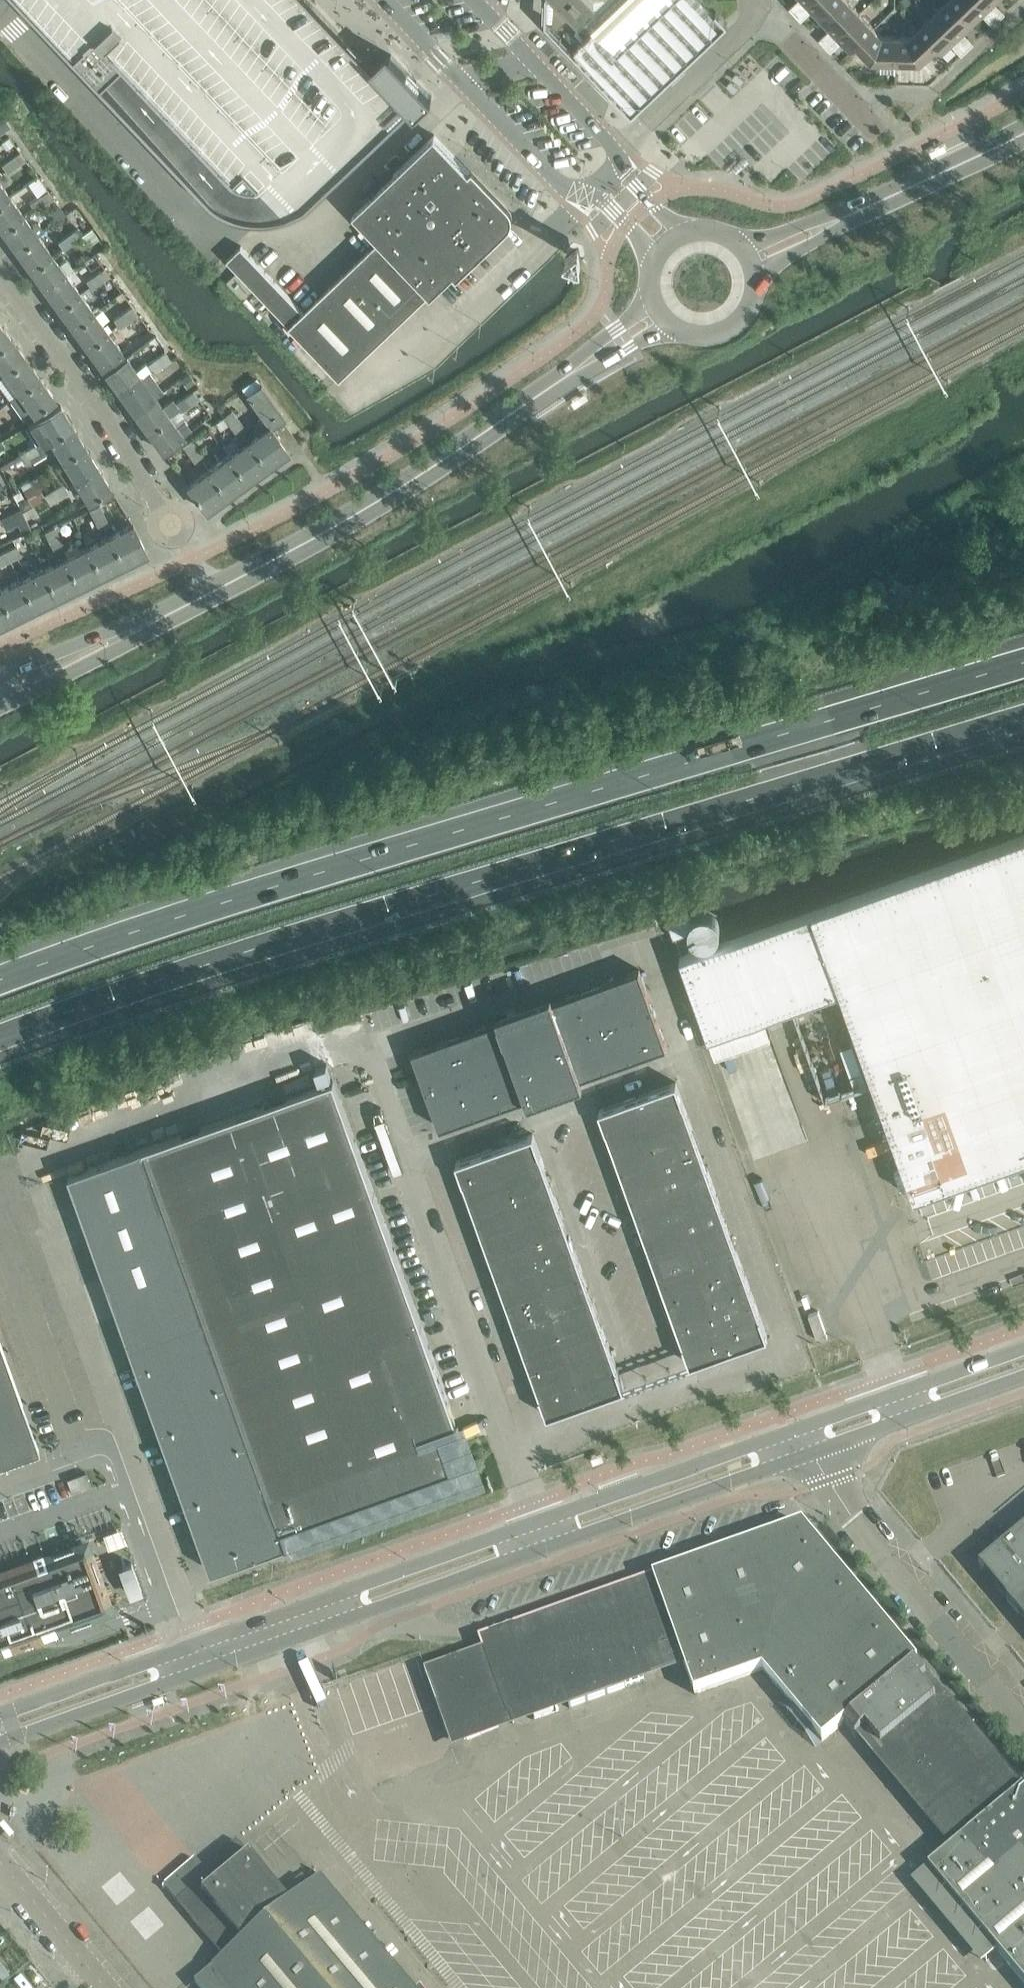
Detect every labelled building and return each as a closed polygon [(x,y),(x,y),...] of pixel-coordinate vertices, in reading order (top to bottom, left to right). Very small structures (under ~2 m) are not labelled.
[(67,7),(69,8),(95,37),(106,49),(84,70),(116,103),(165,155),(188,179),(211,203),(217,207),(224,211),(231,214),(246,218),(262,220),(278,218),(293,213),(307,206),(367,148),(410,108),(414,113),(432,96),(431,95),(430,95),(406,70),(391,54),(382,62),(374,70),(358,52),(315,7),(308,0),(75,0),(69,5),(67,7)] [(339,23),(348,14),(341,8),(350,0),(317,0),(339,23)] [(724,22),(703,0),(559,0),(579,21),(583,16),(595,28),(573,48),(632,109),(724,22)] [(795,14),(809,0),(797,0),(789,8),(795,14)] [(811,10),(820,20),(841,0),(809,0),(795,14),(801,20),(811,10)] [(848,0),(841,0),(820,20),(829,29),(819,39),(825,45),(860,12),(848,0)] [(951,0),(948,0),(934,14),(967,49),(973,43),(964,33),(973,24),(951,0)] [(973,24),(982,15),(992,25),(998,19),(980,0),(951,0),(973,24)] [(998,19),(1005,13),(995,3),(998,0),(980,0),(998,19)] [(825,45),(830,51),(841,42),(850,51),(857,45),(857,44),(874,27),(860,12),(825,45)] [(934,14),(918,28),(935,46),(934,47),(941,54),(951,44),(961,55),(967,49),(934,14)] [(882,35),(874,27),(857,44),(857,45),(860,47),(859,48),(871,61),(880,61),(880,71),(895,71),(895,61),(896,36),(882,35)] [(895,61),(920,62),(932,50),(932,49),(934,47),(935,46),(918,28),(910,36),(896,36),(895,61)] [(11,125),(1,111),(0,111),(0,132),(11,125)] [(679,142),(695,135),(687,118),(671,125),(679,142)] [(511,221),(511,220),(512,218),(512,216),(513,214),(512,212),(512,210),(512,209),(511,208),(510,206),(508,203),(472,165),(468,169),(434,133),(353,211),(379,238),(303,311),(241,245),(227,259),(339,377),(341,376),(340,375),(429,291),(431,292),(454,270),(457,274),(508,226),(509,225),(510,223),(511,221)] [(5,148),(13,143),(8,136),(1,141),(5,148)] [(19,151),(10,157),(16,166),(25,159),(19,151)] [(1,164),(5,169),(7,172),(16,166),(10,157),(1,164)] [(9,195),(0,182),(0,202),(9,195)] [(47,190),(38,196),(44,204),(53,198),(47,190)] [(9,195),(0,202),(0,226),(2,230),(23,215),(9,195)] [(29,202),(35,210),(44,204),(38,196),(29,202)] [(65,214),(58,205),(50,211),(57,220),(65,214)] [(32,226),(23,215),(2,230),(16,249),(37,234),(43,230),(37,222),(32,226)] [(79,233),(80,235),(91,227),(93,225),(88,219),(78,226),(75,228),(79,233)] [(99,237),(91,227),(80,235),(81,236),(87,245),(99,237)] [(75,228),(66,235),(72,243),(81,236),(80,235),(79,233),(75,228)] [(16,249),(31,269),(52,253),(61,246),(57,241),(59,240),(56,237),(45,245),(37,234),(16,249)] [(66,235),(64,236),(59,240),(57,241),(61,246),(63,249),(72,243),(66,235)] [(31,269),(45,288),(66,273),(72,268),(66,259),(59,264),(52,253),(31,269)] [(103,267),(94,273),(100,281),(109,275),(103,267)] [(59,307),(64,304),(80,292),(66,273),(45,288),(59,307)] [(100,281),(94,273),(85,280),(91,288),(100,281)] [(94,312),(80,292),(64,304),(59,307),(73,327),(94,312)] [(115,306),(120,313),(122,312),(131,306),(126,298),(115,306)] [(131,306),(122,312),(128,320),(137,314),(131,306)] [(102,323),(94,312),(73,327),(87,346),(108,331),(117,324),(111,316),(102,323)] [(119,326),(128,320),(122,312),(120,313),(113,318),(119,326)] [(12,339),(0,322),(0,348),(12,339)] [(122,351),(108,331),(87,346),(101,366),(122,351)] [(5,373),(26,358),(12,339),(0,348),(0,366),(5,373)] [(164,351),(155,358),(161,366),(170,359),(164,351)] [(105,372),(120,392),(141,377),(150,370),(144,363),(135,369),(126,357),(105,372)] [(5,373),(19,393),(40,377),(26,358),(5,373)] [(146,364),(150,369),(152,372),(161,366),(155,358),(146,364)] [(188,373),(181,379),(186,386),(194,381),(188,373)] [(34,413),(55,397),(40,377),(19,393),(34,413)] [(141,377),(120,392),(134,411),(155,396),(141,377)] [(269,425),(248,440),(267,466),(288,451),(289,453),(300,445),(286,425),(275,432),(271,427),(286,416),(260,381),(244,392),(269,425)] [(192,390),(183,396),(189,404),(198,398),(192,390)] [(134,411),(148,430),(169,415),(178,408),(171,398),(161,405),(155,396),(134,411)] [(174,402),(179,408),(180,410),(189,404),(183,396),(174,402)] [(60,405),(38,418),(51,439),(73,425),(60,405)] [(222,416),(229,425),(238,419),(231,410),(222,416)] [(169,415),(148,430),(163,451),(191,430),(184,421),(177,426),(169,415)] [(235,434),(241,430),(244,427),(238,419),(229,425),(235,434)] [(85,446),(73,425),(51,439),(63,459),(85,446)] [(182,445),(189,454),(197,448),(191,439),(182,445)] [(267,466),(248,440),(228,454),(247,480),(267,466)] [(39,442),(29,448),(34,457),(44,451),(39,442)] [(75,480),(98,466),(85,446),(63,459),(75,480)] [(20,454),(22,457),(25,462),(34,457),(29,448),(20,454)] [(195,463),(200,459),(204,456),(197,448),(189,454),(195,463)] [(228,454),(208,469),(227,495),(247,480),(228,454)] [(111,488),(98,466),(75,480),(88,501),(111,488)] [(206,510),(227,495),(208,469),(187,484),(206,510)] [(25,488),(33,504),(46,497),(37,481),(25,488)] [(64,483),(55,489),(60,497),(69,492),(64,483)] [(45,494),(47,498),(50,503),(60,497),(55,489),(45,494)] [(24,509),(33,504),(29,499),(24,497),(19,500),(24,509)] [(89,509),(94,519),(104,514),(99,504),(89,509)] [(7,528),(25,519),(20,509),(2,518),(7,528)] [(98,529),(105,526),(109,524),(104,514),(94,519),(98,529)] [(133,523),(109,535),(124,563),(147,552),(133,523)] [(54,526),(44,531),(49,541),(59,536),(54,526)] [(101,574),(124,563),(109,535),(87,546),(101,574)] [(53,551),(64,546),(59,536),(49,541),(53,551)] [(11,560),(20,555),(16,545),(6,550),(11,560)] [(79,586),(101,574),(87,546),(65,557),(79,586)] [(42,568),(56,597),(79,586),(65,557),(61,549),(48,555),(52,563),(42,568)] [(11,560),(6,550),(0,553),(0,565),(11,560)] [(34,608),(56,597),(42,568),(20,579),(34,608)] [(12,619),(34,608),(20,579),(0,589),(0,595),(12,619)] [(12,619),(0,595),(0,625),(12,619)] [(680,956),(708,1036),(764,1017),(764,1016),(766,1016),(781,1011),(784,1009),(840,989),(913,1194),(914,1197),(1023,1157),(1023,833),(726,939),(680,956)] [(716,915),(714,914),(712,913),(711,912),(707,911),(706,911),(704,911),(701,911),(698,912),(696,913),(694,914),(692,916),(692,914),(668,923),(673,938),(690,932),(691,934),(693,936),(695,938),(697,939),(699,940),(700,941),(702,941),(705,941),(707,941),(710,940),(712,940),(714,938),(715,937),(717,935),(718,933),(719,932),(719,929),(720,927),(720,925),(719,923),(719,921),(718,919),(717,917),(716,915)] [(639,969),(605,981),(619,1019),(653,1007),(639,969)] [(592,1029),(619,1019),(605,981),(578,991),(592,1029)] [(552,1000),(566,1038),(592,1029),(578,991),(552,1000)] [(552,1000),(525,1010),(539,1048),(566,1038),(552,1000)] [(667,1045),(653,1007),(619,1019),(633,1057),(667,1045)] [(499,1019),(513,1057),(539,1048),(525,1010),(499,1019)] [(473,1028),(487,1067),(513,1057),(499,1019),(473,1028)] [(606,1067),(633,1057),(619,1019),(592,1029),(606,1067)] [(487,1067),(473,1028),(446,1038),(460,1076),(487,1067)] [(606,1067),(592,1029),(566,1038),(580,1076),(606,1067)] [(412,1050),(426,1088),(460,1076),(446,1038),(412,1050)] [(566,1038),(539,1048),(553,1086),(580,1076),(566,1038)] [(539,1048),(513,1057),(527,1095),(553,1086),(539,1048)] [(527,1095),(513,1057),(487,1067),(501,1105),(527,1095)] [(487,1067),(460,1076),(474,1114),(501,1105),(487,1067)] [(460,1076),(426,1088),(440,1127),(474,1114),(460,1076)] [(333,1079),(264,1104),(147,1146),(207,1316),(282,1528),(452,1467),(440,1433),(458,1427),(448,1399),(422,1325),(333,1079)] [(689,1117),(676,1081),(638,1095),(650,1130),(689,1117)] [(599,1109),(612,1144),(650,1130),(638,1095),(599,1109)] [(689,1117),(650,1130),(660,1157),(698,1143),(689,1117)] [(650,1130),(612,1144),(621,1171),(660,1157),(650,1130)] [(545,1168),(533,1133),(494,1147),(507,1182),(545,1168)] [(708,1169),(698,1143),(660,1157),(669,1183),(708,1169)] [(109,1288),(129,1344),(207,1316),(147,1146),(68,1174),(109,1288)] [(455,1161),(468,1196),(507,1182),(494,1147),(455,1161)] [(621,1171),(630,1197),(669,1183),(660,1157),(621,1171)] [(545,1168),(507,1182),(516,1208),(555,1195),(545,1168)] [(708,1169),(669,1183),(679,1209),(717,1196),(708,1169)] [(507,1182),(468,1196),(477,1222),(516,1208),(507,1182)] [(669,1183),(630,1197),(640,1223),(679,1209),(669,1183)] [(564,1221),(555,1195),(516,1208),(526,1235),(564,1221)] [(727,1222),(717,1196),(679,1209),(688,1236),(727,1222)] [(477,1222),(487,1249),(526,1235),(516,1208),(477,1222)] [(640,1223),(649,1250),(688,1236),(679,1209),(640,1223)] [(526,1235),(535,1261),(574,1247),(564,1221),(526,1235)] [(727,1222),(688,1236),(697,1262),(736,1248),(727,1222)] [(526,1235),(487,1249),(496,1275),(535,1261),(526,1235)] [(688,1236),(649,1250),(659,1276),(697,1262),(688,1236)] [(583,1274),(574,1247),(535,1261),(544,1287),(583,1274)] [(745,1275),(736,1248),(697,1262),(707,1289),(745,1275)] [(496,1275),(506,1301),(544,1287),(535,1261),(496,1275)] [(659,1276),(668,1302),(707,1289),(697,1262),(659,1276)] [(583,1274),(544,1287),(554,1314),(593,1300),(583,1274)] [(745,1275),(707,1289),(716,1315),(755,1301),(745,1275)] [(544,1287),(506,1301),(515,1328),(554,1314),(544,1287)] [(668,1302),(678,1329),(716,1315),(707,1289),(668,1302)] [(602,1326),(593,1300),(554,1314),(563,1340),(602,1326)] [(729,1349),(767,1336),(755,1301),(716,1315),(729,1349)] [(818,1310),(809,1314),(818,1340),(827,1337),(818,1310)] [(515,1328),(525,1354),(563,1340),(554,1314),(515,1328)] [(729,1349),(716,1315),(678,1329),(690,1363),(729,1349)] [(211,1571),(288,1543),(282,1528),(207,1316),(129,1344),(157,1420),(211,1571)] [(602,1326),(563,1340),(573,1366),(612,1353),(602,1326)] [(525,1354),(534,1380),(573,1366),(563,1340),(525,1354)] [(39,1449),(0,1342),(0,1463),(39,1449)] [(585,1401),(624,1387),(612,1353),(573,1366),(585,1401)] [(585,1401),(573,1366),(534,1380),(547,1415),(585,1401)] [(653,1576),(681,1654),(694,1693),(762,1669),(822,1740),(843,1723),(855,1737),(866,1729),(881,1747),(944,1694),(802,1523),(782,1531),(783,1534),(766,1540),(765,1537),(755,1540),(756,1544),(740,1550),(738,1546),(702,1559),(703,1563),(687,1569),(685,1565),(653,1576)] [(979,1566),(994,1584),(1008,1572),(1022,1588),(1007,1600),(1023,1620),(1023,1528),(979,1566)] [(2,1646),(3,1647),(9,1645),(8,1643),(42,1631),(43,1635),(92,1618),(90,1614),(106,1608),(104,1601),(108,1599),(91,1552),(87,1553),(84,1545),(44,1560),(42,1556),(30,1560),(15,1566),(16,1570),(0,1576),(0,1646),(2,1646)] [(1022,1588),(1008,1572),(994,1584),(1007,1600),(1022,1588)] [(507,1716),(641,1668),(681,1654),(653,1576),(479,1638),(483,1649),(507,1716)] [(448,1737),(507,1716),(483,1649),(424,1670),(436,1703),(448,1737)] [(970,1724),(944,1694),(881,1747),(906,1777),(970,1724)] [(932,1809),(996,1755),(970,1724),(906,1777),(932,1809)] [(932,1809),(960,1841),(1023,1788),(996,1755),(932,1809)] [(1023,1788),(960,1841),(933,1864),(932,1863),(928,1867),(998,1951),(1023,1982),(1023,1789),(1023,1788)] [(175,1822),(139,1852),(153,1868),(167,1885),(203,1855),(183,1832),(175,1822)] [(177,1901),(225,1958),(214,1968),(195,1983),(199,1987),(412,1987),(321,1879),(319,1880),(314,1873),(316,1872),(313,1868),(312,1869),(314,1872),(305,1879),(303,1876),(282,1894),(237,1840),(217,1857),(203,1868),(209,1875),(197,1885),(177,1901)]
